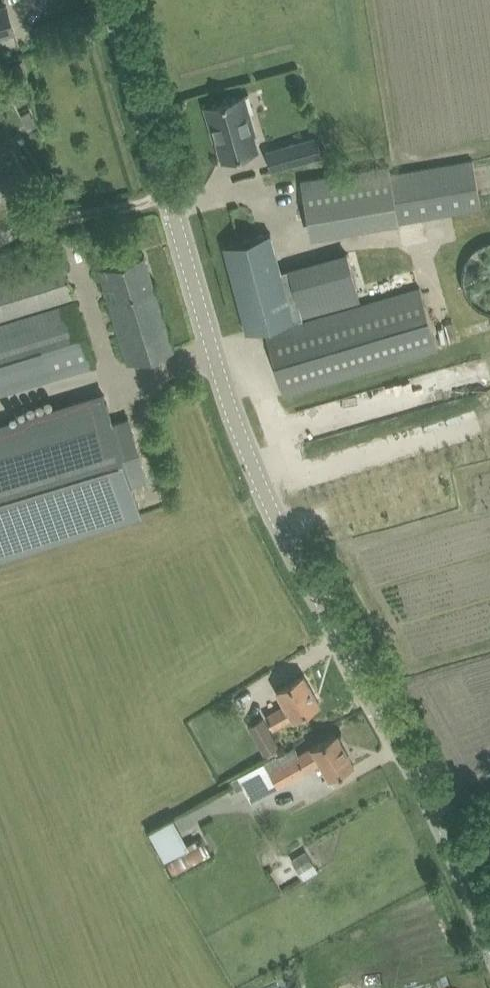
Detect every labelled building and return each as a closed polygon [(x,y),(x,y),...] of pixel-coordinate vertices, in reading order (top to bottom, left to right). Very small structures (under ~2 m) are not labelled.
[(14,31),(14,30),(7,6),(7,4),(5,5),(0,6),(0,35),(14,31)] [(24,59),(6,65),(11,79),(29,73),(24,59)] [(244,94),(205,106),(211,126),(214,126),(223,159),(257,149),(252,133),(255,132),(244,94)] [(316,136),(286,145),(291,162),(321,153),(316,136)] [(31,176),(12,146),(0,154),(0,196),(31,176)] [(308,217),(396,202),(399,221),(481,206),(473,159),(391,174),(389,166),(301,180),(308,217)] [(271,232),(223,245),(247,331),(264,326),(284,394),(303,388),(393,362),(438,349),(420,285),(303,319),(302,316),(361,299),(346,249),(281,267),(271,232)] [(74,295),(60,247),(36,257),(40,268),(0,280),(0,318),(74,295)] [(464,283),(466,288),(468,294),(473,300),(480,305),(487,308),(489,309),(489,249),(485,249),(476,254),(470,260),(466,268),(465,276),(464,283)] [(99,268),(105,287),(128,363),(174,349),(145,254),(99,268)] [(0,321),(0,393),(95,363),(75,298),(0,321)] [(0,423),(0,554),(141,511),(132,483),(148,478),(129,417),(114,422),(104,391),(0,423)] [(304,674),(286,684),(277,689),(286,704),(267,715),(274,727),(292,716),(293,717),(319,702),(304,674)] [(264,715),(249,723),(264,752),(279,744),(264,715)] [(296,746),(240,778),(251,799),(279,783),(280,785),(321,761),(330,777),(354,763),(337,732),(312,746),(300,753),(296,746)] [(165,860),(167,859),(174,872),(211,851),(202,835),(188,843),(174,817),(149,830),(165,860)] [(293,867),(300,881),(318,871),(303,845),(293,851),(296,856),(291,858),(296,865),(293,867)]
